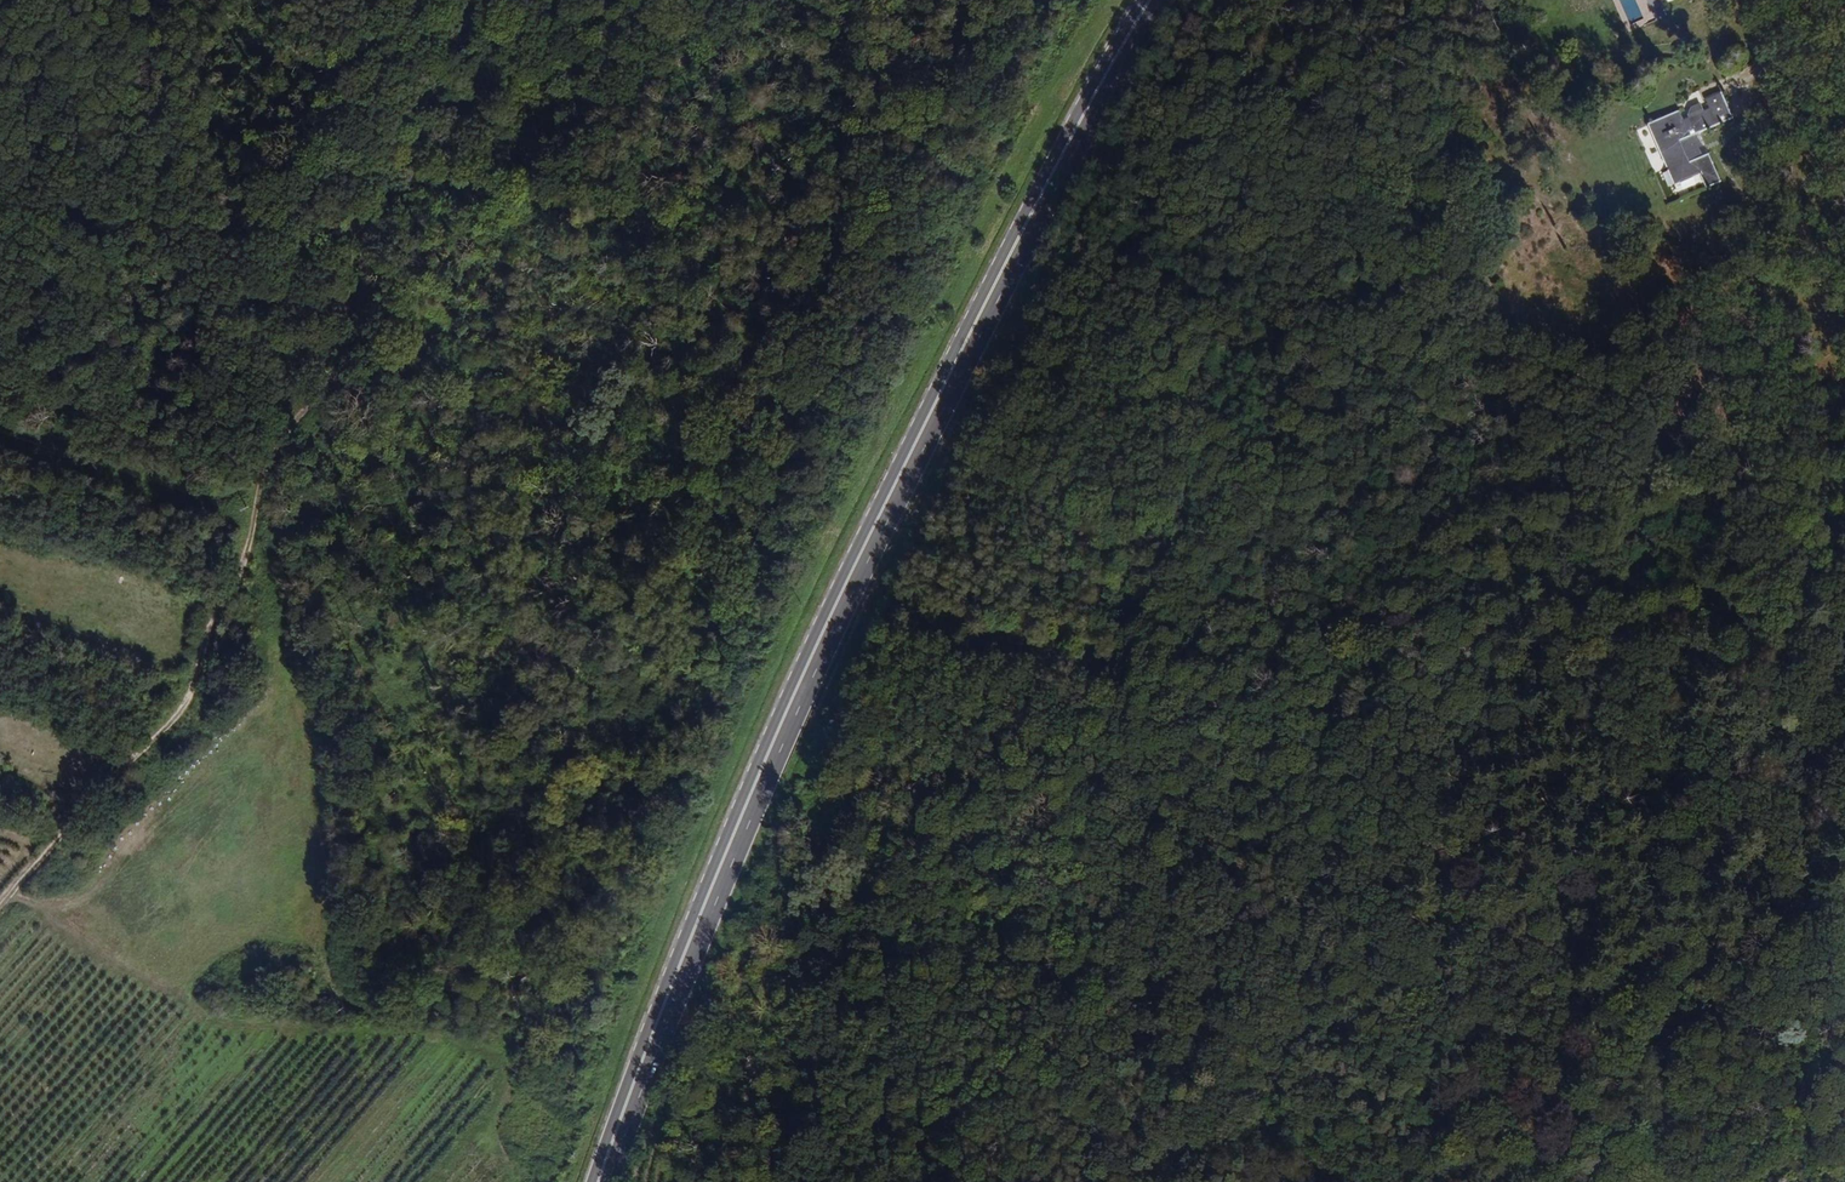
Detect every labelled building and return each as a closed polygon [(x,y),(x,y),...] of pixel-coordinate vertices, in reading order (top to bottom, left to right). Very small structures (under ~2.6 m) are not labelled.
[(1703,156),(1694,136),(1733,119),(1722,92),(1705,99),(1709,108),(1683,120),(1678,110),(1648,123),(1675,185),(1701,174),(1707,187),(1722,181),(1709,153),(1703,156)] [(1637,130),(1644,147),(1656,142),(1648,125),(1637,130)] [(1000,604),(1002,594),(986,590),(983,600),(1000,604)]
